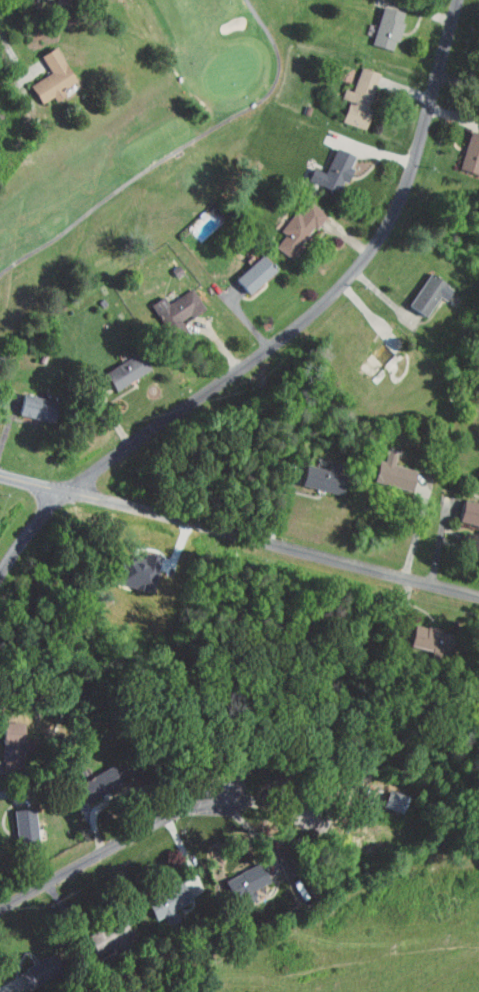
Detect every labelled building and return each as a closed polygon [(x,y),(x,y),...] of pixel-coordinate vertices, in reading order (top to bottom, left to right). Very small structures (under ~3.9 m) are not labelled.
[(362,39),(385,44),(393,5),(370,1),(362,39)] [(19,79),(30,98),(43,90),(43,91),(66,77),(45,41),(30,50),(40,67),(19,79)] [(332,116),(353,122),(369,67),(350,61),(342,85),(334,82),(331,92),(338,94),(332,116)] [(459,125),(449,163),(477,170),(478,160),(478,159),(473,158),(478,132),(478,130),(459,125)] [(302,162),(297,175),(328,187),(332,175),(337,177),(342,163),(339,161),(343,149),(324,142),(314,167),(302,162)] [(270,225),(274,228),(265,242),(282,253),(314,206),(298,196),(290,208),(285,204),(270,225)] [(265,264),(251,249),(224,273),(238,289),(265,264)] [(437,295),(443,283),(417,268),(398,301),(416,311),(428,290),(437,295)] [(157,297),(153,291),(141,297),(165,337),(179,328),(171,316),(194,303),(182,282),(157,297)] [(140,361),(129,344),(93,366),(104,383),(140,361)] [(34,391),(12,386),(7,407),(29,412),(34,391)] [(405,463),(383,457),(386,447),(375,444),(373,453),(368,452),(363,473),(400,483),(405,463)] [(291,477),(331,488),(336,466),(296,456),(291,477)] [(474,489),(473,497),(453,493),(449,514),(478,521),(478,491),(474,489)] [(399,638),(439,648),(444,626),(404,617),(399,638)] [(8,753),(9,721),(0,721),(0,753),(8,753)] [(67,777),(77,795),(111,776),(102,758),(67,777)] [(392,807),(397,789),(376,783),(371,801),(392,807)] [(22,800),(2,804),(8,841),(29,838),(22,800)] [(213,874),(227,900),(245,891),(241,885),(258,875),(247,855),(213,874)] [(146,914),(181,893),(169,874),(135,895),(146,914)] [(18,984),(28,975),(16,963),(7,971),(18,984)]
